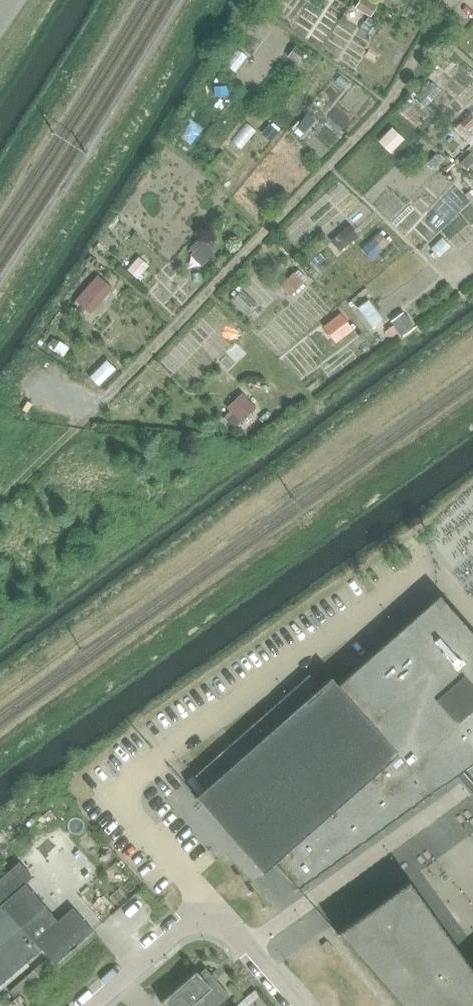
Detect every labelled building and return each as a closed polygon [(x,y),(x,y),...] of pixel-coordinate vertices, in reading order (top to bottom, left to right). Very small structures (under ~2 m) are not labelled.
[(452,566),(472,547),(472,498),(428,538),(452,566)] [(297,889),(300,887),(472,759),(472,635),(440,597),(328,696),(310,676),(196,777),(206,788),(198,795),(193,800),(261,875),(273,864),(297,889)] [(49,810),(41,816),(45,821),(52,821),(56,817),(49,810)] [(0,878),(0,903),(40,949),(54,964),(92,931),(72,908),(57,921),(24,884),(32,877),(19,862),(0,878)] [(336,933),(403,1005),(472,1005),(472,973),(408,882),(339,931),(336,933)] [(40,949),(0,903),(0,984),(40,949)] [(164,1005),(218,1005),(229,996),(205,968),(198,974),(196,972),(161,1003),(164,1005)] [(9,1005),(26,1005),(27,1005),(19,995),(8,1005),(9,1005)]
